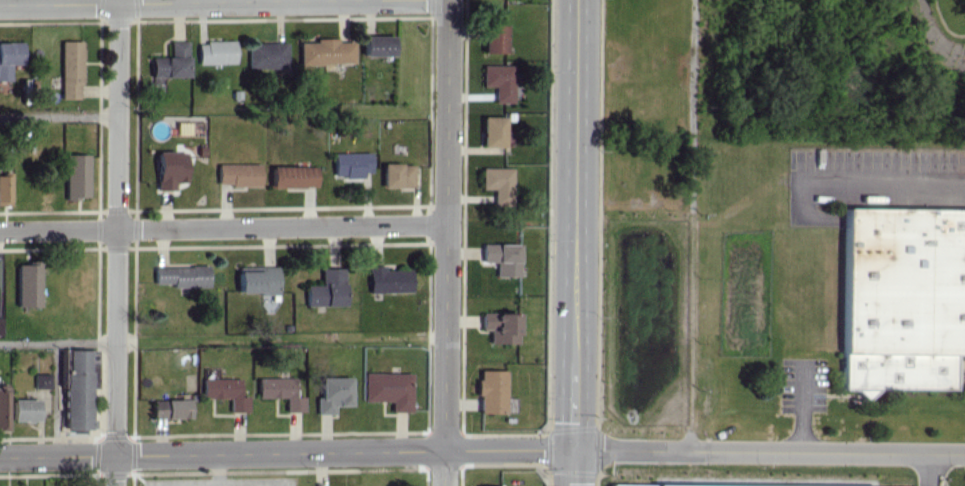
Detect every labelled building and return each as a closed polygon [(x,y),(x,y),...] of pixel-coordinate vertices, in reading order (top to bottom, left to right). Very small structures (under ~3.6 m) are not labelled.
[(505,52),(504,23),(481,24),(482,52),(505,52)] [(392,56),(392,36),(363,36),(363,56),(392,56)] [(60,98),(80,99),(81,41),(60,40),(60,98)] [(187,76),(186,40),(169,41),(169,57),(150,57),(151,77),(187,76)] [(299,40),(299,64),(353,63),(352,40),(299,40)] [(234,63),(234,41),(197,42),(197,64),(234,63)] [(22,42),(0,43),(0,80),(10,80),(10,64),(23,64),(22,42)] [(247,68),(286,68),(286,43),(248,42),(247,68)] [(512,103),(513,65),(481,64),(481,86),(494,86),(494,102),(512,103)] [(481,146),(503,147),(503,116),(481,116),(481,146)] [(173,189),(173,182),(184,181),(184,151),(155,152),(156,190),(173,189)] [(332,153),(333,175),(344,175),(344,180),(361,180),(361,172),(370,172),(370,152),(332,153)] [(88,154),(65,154),(64,198),(87,199),(88,154)] [(259,185),(259,163),(216,164),(217,186),(259,185)] [(382,187),(412,186),(412,163),(381,163),(382,187)] [(316,166),(271,166),(270,186),(315,187),(316,166)] [(480,188),(492,188),(492,205),(510,205),(511,168),(481,167),(480,188)] [(0,173),(0,205),(10,205),(10,173),(0,173)] [(842,208),(840,388),(952,389),(952,354),(964,354),(964,209),(842,208)] [(495,262),(495,275),(517,276),(518,244),(481,243),(481,261),(495,262)] [(16,264),(16,306),(38,307),(39,264),(16,264)] [(208,286),(208,265),(154,266),(154,283),(172,282),(172,287),(208,286)] [(368,292),(411,292),(410,269),(384,269),(384,265),(367,265),(368,292)] [(238,293),(277,293),(277,266),(237,266),(238,293)] [(343,305),(343,267),(320,268),(320,284),(305,284),(305,306),(343,305)] [(516,343),(517,313),(480,312),(480,329),(488,329),(488,342),(516,343)] [(88,419),(89,349),(63,349),(62,428),(94,429),(94,419),(88,419)] [(476,412),(503,413),(504,370),(477,369),(476,412)] [(410,412),(410,373),(363,372),(362,401),(390,401),(390,412),(410,412)] [(50,373),(34,373),(33,388),(50,388),(50,373)] [(257,378),(257,398),(285,397),(285,411),(303,411),(303,396),(294,396),(294,377),(257,378)] [(319,377),(320,396),(316,396),(316,414),(333,413),(333,405),(349,405),(349,377),(319,377)] [(229,398),(229,411),(247,412),(247,396),(239,396),(239,379),(202,378),(202,397),(229,398)] [(38,399),(12,399),(12,420),(38,421),(38,399)] [(152,418),(189,418),(189,399),(152,400),(152,418)]
